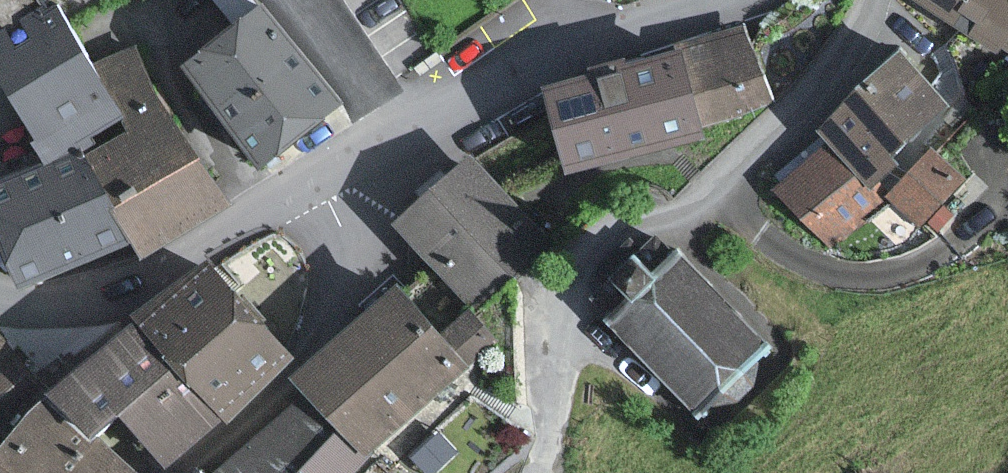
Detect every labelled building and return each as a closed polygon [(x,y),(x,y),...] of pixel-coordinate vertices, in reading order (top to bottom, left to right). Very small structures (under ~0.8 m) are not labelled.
[(1007,57),(1007,0),(918,0),(1007,57)] [(344,106),(265,8),(183,74),(261,172),(344,106)] [(52,150),(120,117),(97,70),(66,9),(47,18),(43,10),(32,15),(44,38),(22,49),(13,32),(0,39),(0,46),(52,150)] [(761,104),(742,33),(692,47),(691,41),(544,82),(568,170),(701,134),(698,121),(761,104)] [(134,51),(97,70),(120,117),(128,132),(97,148),(137,229),(144,244),(220,206),(141,48),(134,51)] [(823,129),(830,137),(875,183),(898,161),(892,155),(947,102),(901,54),(823,129)] [(834,244),(886,194),(875,183),(830,137),(779,187),(834,244)] [(137,229),(97,148),(0,196),(0,212),(34,280),(137,229)] [(551,239),(473,153),(395,224),(474,310),(551,239)] [(959,177),(933,153),(893,196),(920,220),(959,177)] [(771,351),(689,256),(662,279),(646,259),(618,283),(638,306),(612,328),(690,420),(771,351)] [(297,364),(206,263),(137,324),(226,423),(227,425),(297,364)] [(400,288),(302,380),(302,381),(371,453),(491,340),(466,314),(444,334),(400,288)] [(170,472),(226,423),(137,324),(39,405),(94,448),(125,421),(170,472)] [(0,352),(0,370),(9,361),(0,352)] [(371,453),(302,381),(205,472),(206,472),(350,472),(371,453)] [(94,448),(39,405),(0,455),(0,459),(18,472),(127,472),(94,448)] [(0,459),(0,472),(18,472),(0,459)]
